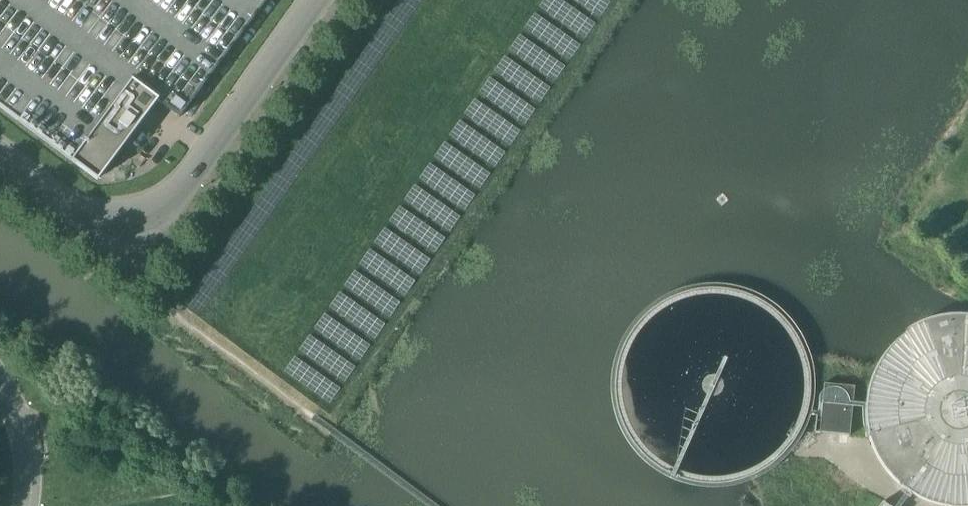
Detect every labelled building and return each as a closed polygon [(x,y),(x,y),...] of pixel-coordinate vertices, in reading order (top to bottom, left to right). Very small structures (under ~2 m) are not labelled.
[(97,180),(156,101),(179,118),(201,88),(267,0),(0,0),(0,108),(97,180)] [(131,163),(138,169),(145,160),(138,154),(131,163)] [(966,319),(954,320),(946,321),(934,324),(926,327),(917,331),(908,337),(895,348),(890,354),(884,362),(880,368),(875,378),(871,388),(869,398),(867,406),(867,416),(867,426),(869,435),(871,445),(875,454),(880,465),(884,471),(894,484),(907,495),(916,500),(925,505),(928,505),(967,505),(967,320),(966,319)] [(819,434),(849,436),(854,386),(824,384),(819,434)]
